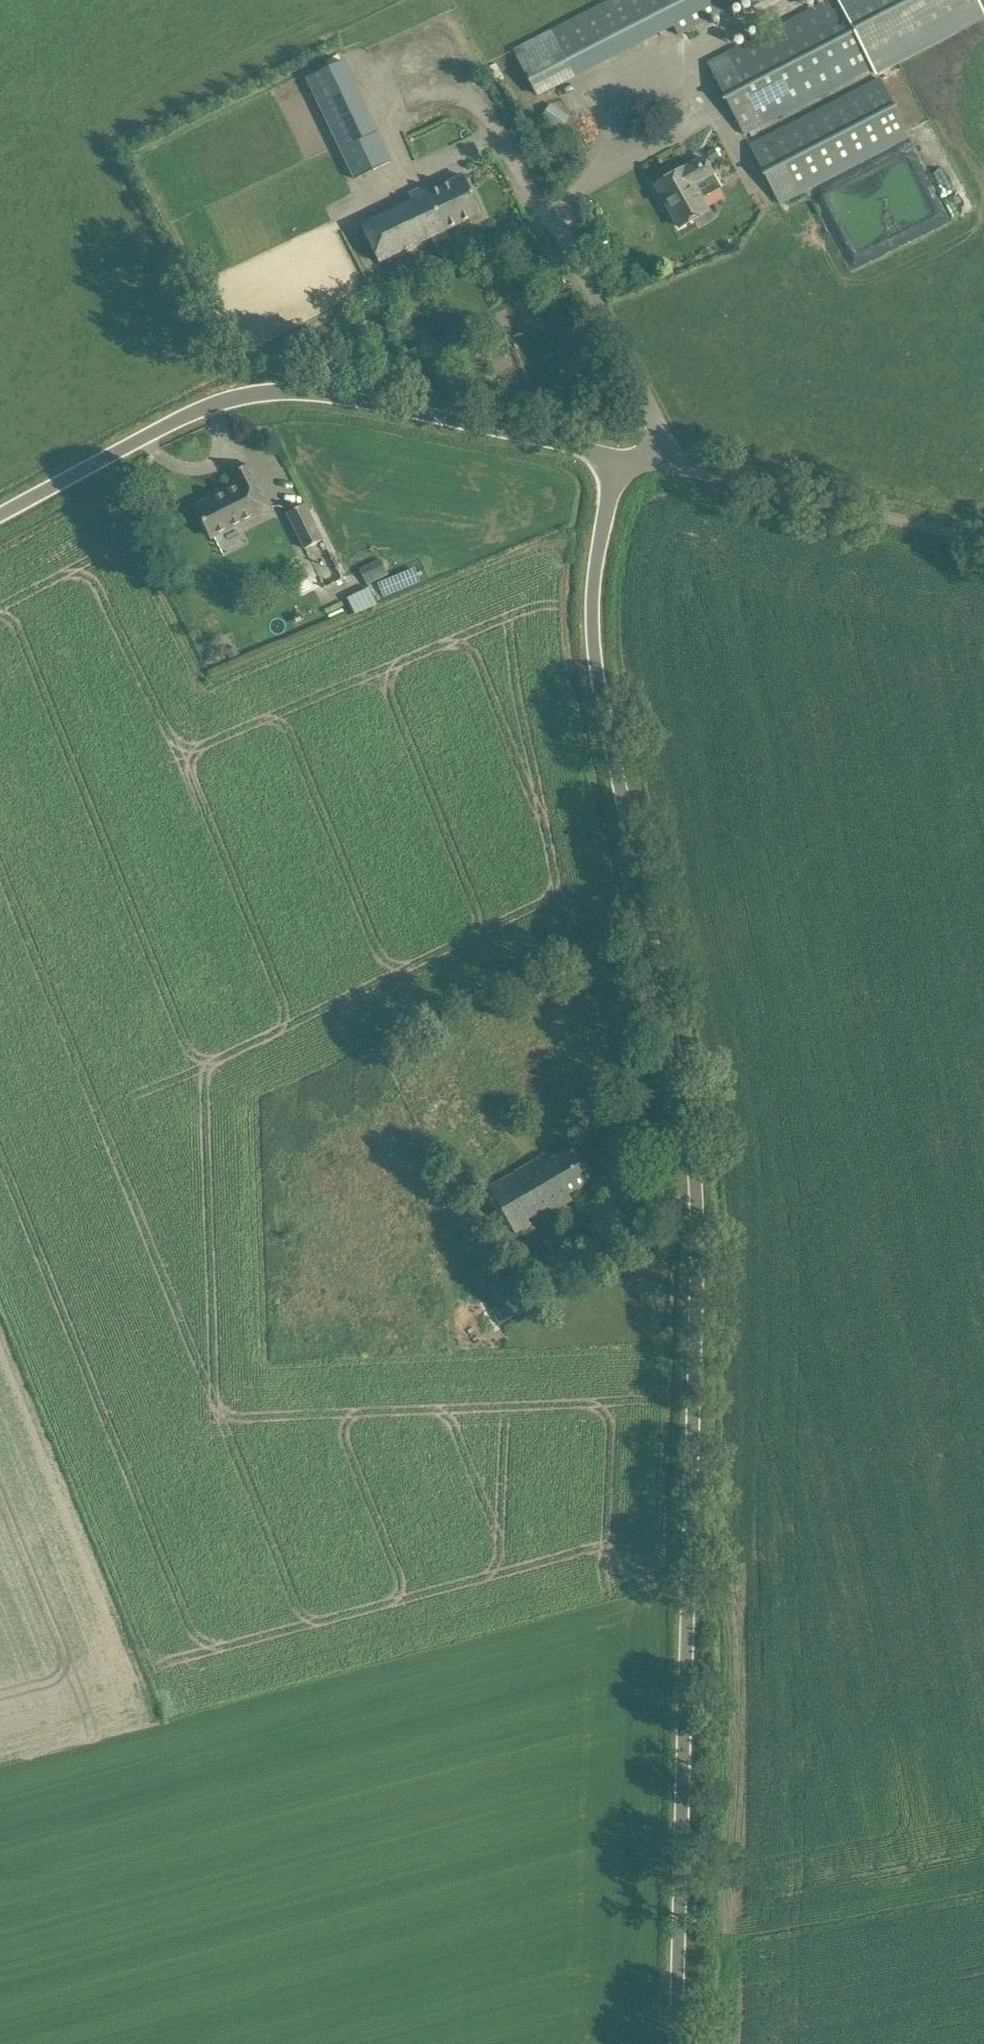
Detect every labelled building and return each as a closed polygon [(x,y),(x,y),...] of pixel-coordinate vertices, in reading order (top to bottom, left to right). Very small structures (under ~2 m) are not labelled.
[(768,0),(610,0),(513,50),(538,98),(675,28),(679,36),(748,1),(752,8),(768,0)] [(763,125),(873,68),(876,75),(983,20),(983,10),(979,0),(828,0),(726,53),(706,62),(744,135),(763,125)] [(309,90),(354,200),(372,193),(361,169),(379,161),(343,75),(309,90)] [(880,78),(768,136),(751,145),(781,203),(798,194),(910,136),(880,78)] [(561,130),(571,116),(551,103),(541,116),(561,130)] [(709,211),(693,184),(713,173),(705,158),(673,174),(656,184),(680,227),(709,211)] [(482,214),(464,175),(428,192),(424,185),(408,193),(411,200),(361,223),(379,261),(432,237),(441,256),(455,250),(446,230),(482,214)] [(212,537),(272,508),(250,465),(232,474),(237,483),(222,490),(224,493),(196,507),(212,537)] [(306,550),(323,541),(305,505),(288,513),(306,550)] [(368,585),(389,575),(381,560),(361,570),(368,585)] [(388,593),(419,582),(414,567),(382,579),(388,593)] [(354,612),(376,603),(369,587),(347,597),(354,612)] [(236,647),(227,651),(230,659),(239,655),(236,647)] [(595,1178),(576,1145),(549,1161),(545,1155),(489,1188),(516,1233),(531,1224),(527,1219),(549,1207),(552,1212),(555,1210),(572,1200),(569,1194),(595,1178)] [(602,1237),(626,1221),(612,1200),(588,1216),(602,1237)] [(504,1276),(483,1288),(503,1322),(524,1310),(504,1276)]
